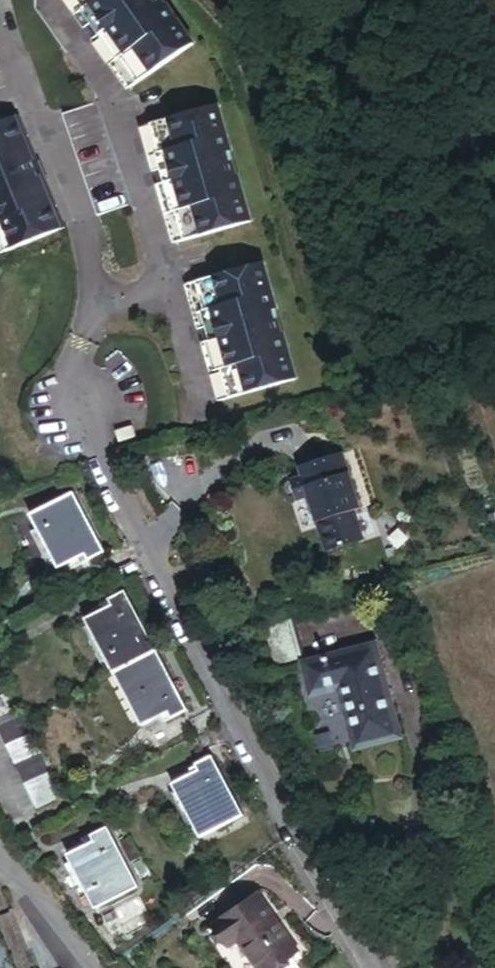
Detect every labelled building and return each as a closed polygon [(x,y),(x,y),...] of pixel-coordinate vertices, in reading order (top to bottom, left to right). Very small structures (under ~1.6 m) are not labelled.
[(88,37),(98,30),(105,41),(95,48),(129,99),(195,54),(158,0),(63,0),(88,37)] [(98,30),(88,37),(95,48),(105,41),(98,30)] [(219,115),(142,136),(154,181),(166,178),(169,191),(157,194),(173,253),(250,233),(219,115)] [(18,117),(0,125),(0,236),(7,253),(63,230),(45,184),(41,186),(32,165),(37,164),(18,117)] [(154,181),(157,194),(169,191),(166,178),(154,181)] [(261,275),(185,295),(197,340),(209,337),(212,350),(200,353),(216,412),(293,392),(261,275)] [(209,337),(197,340),(200,353),(212,350),(209,337)] [(342,483),(295,489),(298,502),(294,502),(286,502),(280,508),(278,513),(278,520),(282,525),(289,526),(302,525),(310,580),(340,575),(336,545),(351,543),(342,483)] [(75,488),(32,511),(60,565),(83,553),(85,559),(106,548),(75,488)] [(480,541),(467,544),(471,561),(484,558),(480,541)] [(127,587),(106,597),(109,603),(87,615),(143,723),(165,711),(169,717),(189,707),(127,587)] [(275,649),(249,656),(260,698),(286,691),(275,649)] [(32,809),(58,797),(0,671),(0,738),(32,809)] [(361,672),(291,684),(296,715),(321,710),(332,772),(377,765),(361,672)] [(198,773),(177,784),(203,834),(246,812),(216,754),(194,766),(198,773)] [(99,831),(76,842),(80,849),(59,859),(85,913),(128,893),(99,831)] [(208,920),(221,936),(227,931),(255,967),(260,967),(294,943),(253,887),(208,920)]
